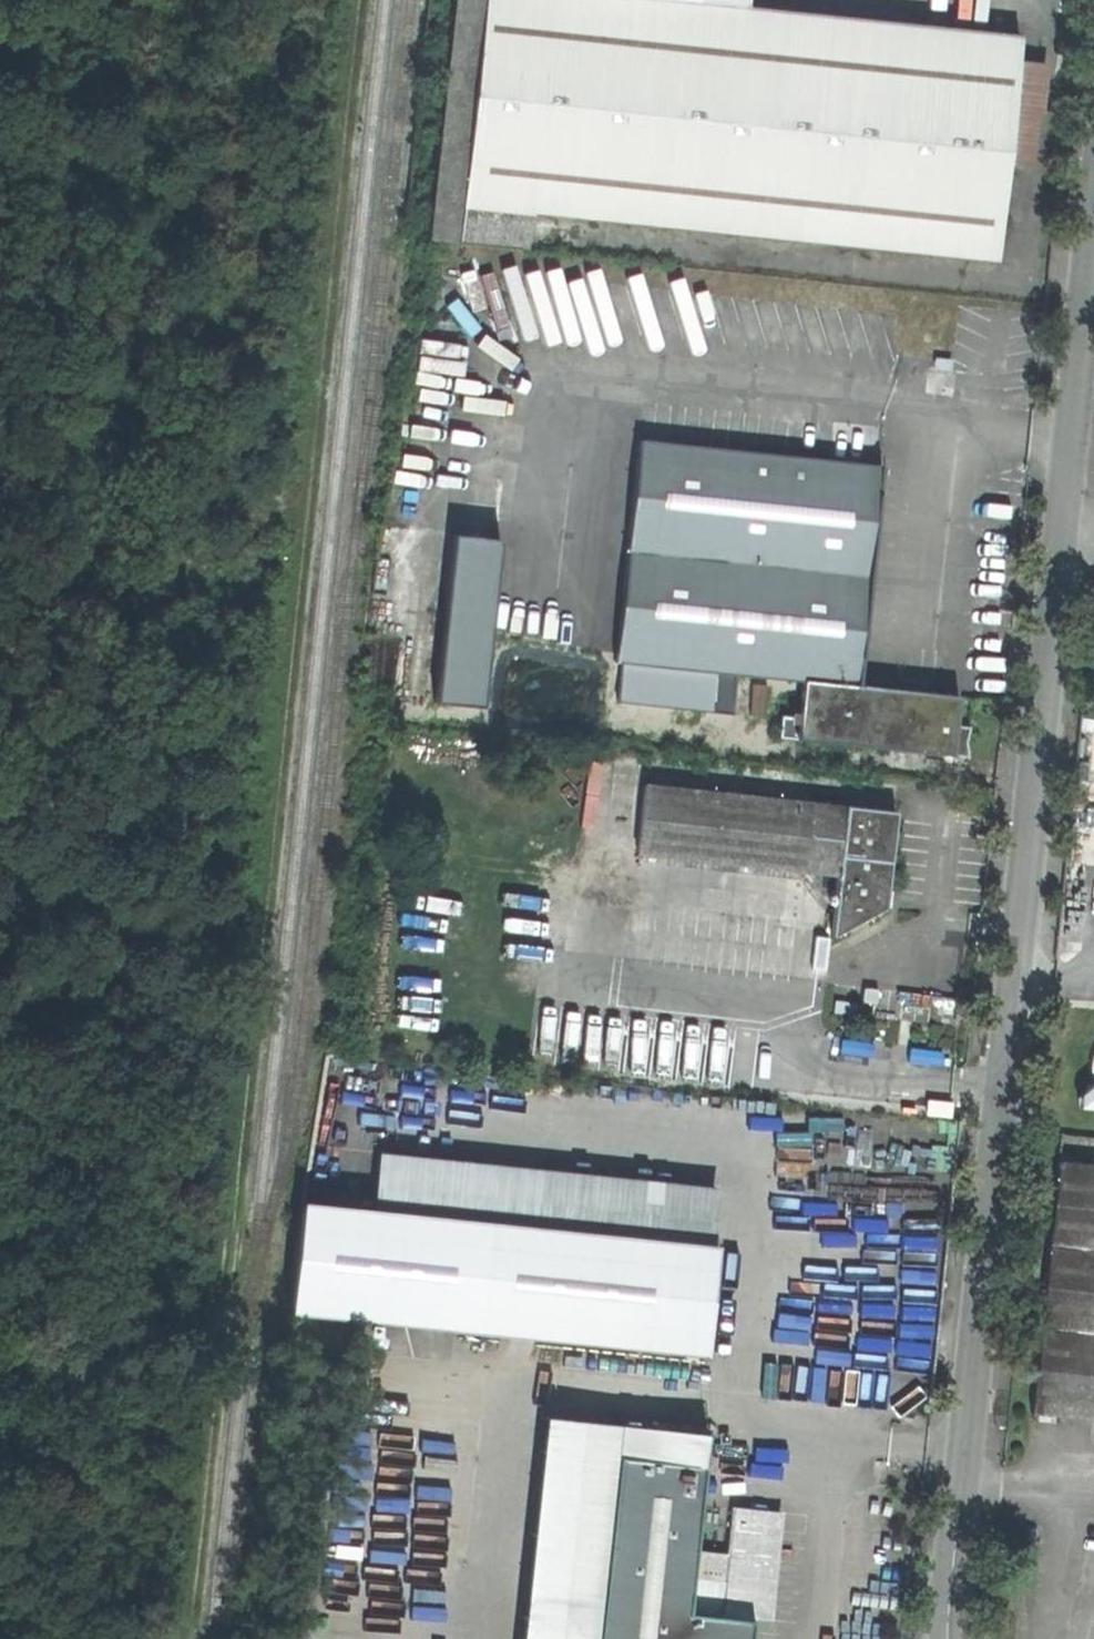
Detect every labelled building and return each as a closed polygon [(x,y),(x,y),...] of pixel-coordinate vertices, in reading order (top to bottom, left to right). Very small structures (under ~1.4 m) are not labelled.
[(986,253),(999,150),(1019,150),(1018,132),(1016,105),(1030,97),(1033,63),(1008,61),(1013,30),(741,5),(742,0),(457,0),(429,239),(527,249),(529,213),(986,253)] [(776,733),(961,751),(963,722),(948,720),(951,691),(857,682),(870,574),(883,465),(870,462),(870,456),(875,456),(879,423),(837,420),(834,453),(859,455),(860,461),(633,439),(621,548),(372,521),(361,632),(398,638),(390,694),(594,719),(595,708),(606,709),(606,699),(727,710),(732,670),(800,676),(797,712),(778,711),(776,733)] [(745,713),(761,715),(764,686),(748,685),(745,713)] [(828,933),(883,901),(888,852),(891,806),(643,781),(636,850),(832,869),(828,933)] [(1093,1027),(1091,1036),(1078,1035),(1067,1041),(1061,1057),(1061,1068),(1068,1079),(1079,1082),(1072,1090),(1079,1098),(1093,1098),(1093,1029),(1093,1027)] [(828,1269),(879,1275),(888,1205),(895,1146),(844,1140),(828,1269)] [(377,1144),(369,1204),(705,1239),(711,1180),(377,1144)] [(1050,1160),(1038,1275),(1024,1408),(1093,1414),(1093,1165),(1050,1160)] [(286,1306),(699,1349),(711,1239),(705,1239),(369,1204),(297,1196),(286,1306)] [(613,1454),(700,1461),(703,1430),(540,1414),(516,1638),(593,1638),(613,1454)] [(593,1638),(747,1638),(749,1615),(764,1616),(769,1569),(775,1509),(728,1504),(723,1550),(691,1547),(700,1461),(613,1454),(593,1638)]
